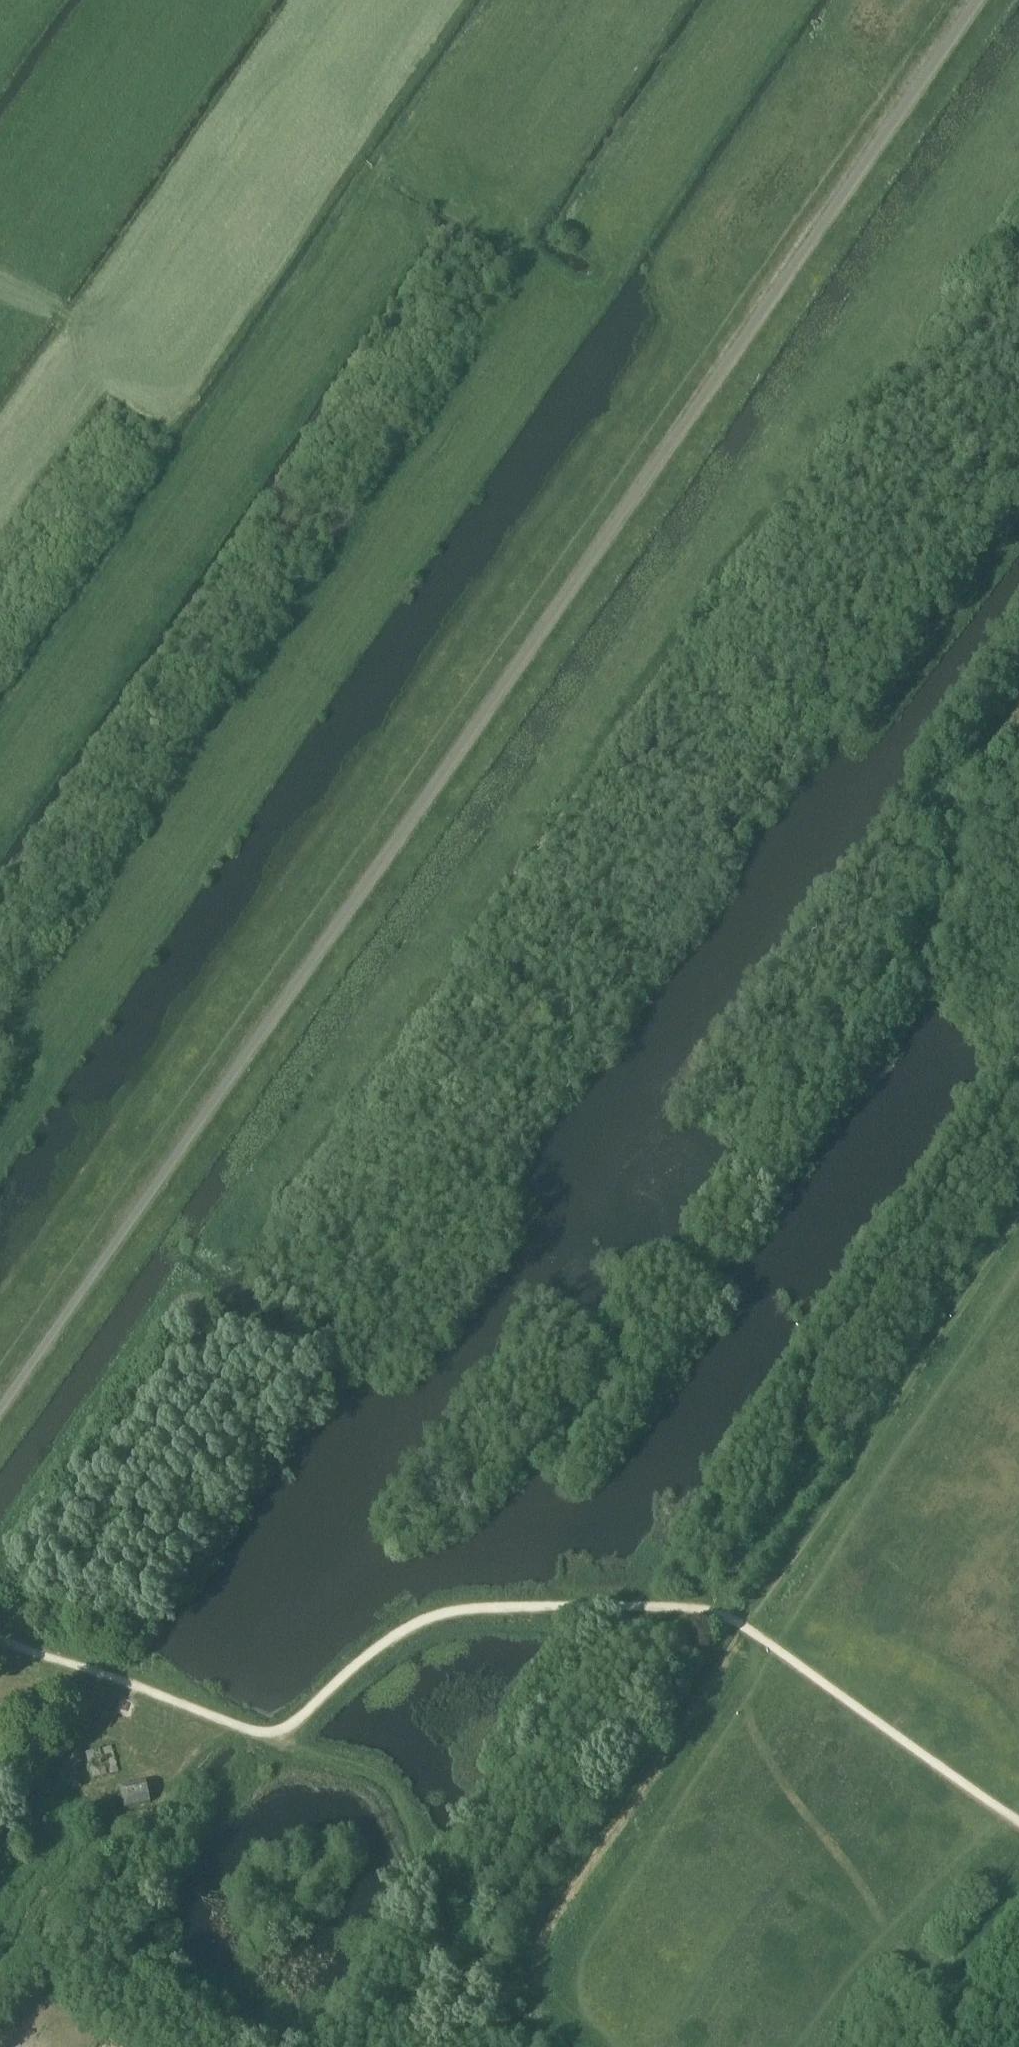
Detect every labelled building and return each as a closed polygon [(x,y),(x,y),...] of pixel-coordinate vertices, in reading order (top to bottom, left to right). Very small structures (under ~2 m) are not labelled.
[(110,1747),(85,1754),(93,1780),(118,1772),(110,1747)] [(145,1782),(118,1788),(123,1809),(150,1803),(145,1782)]
